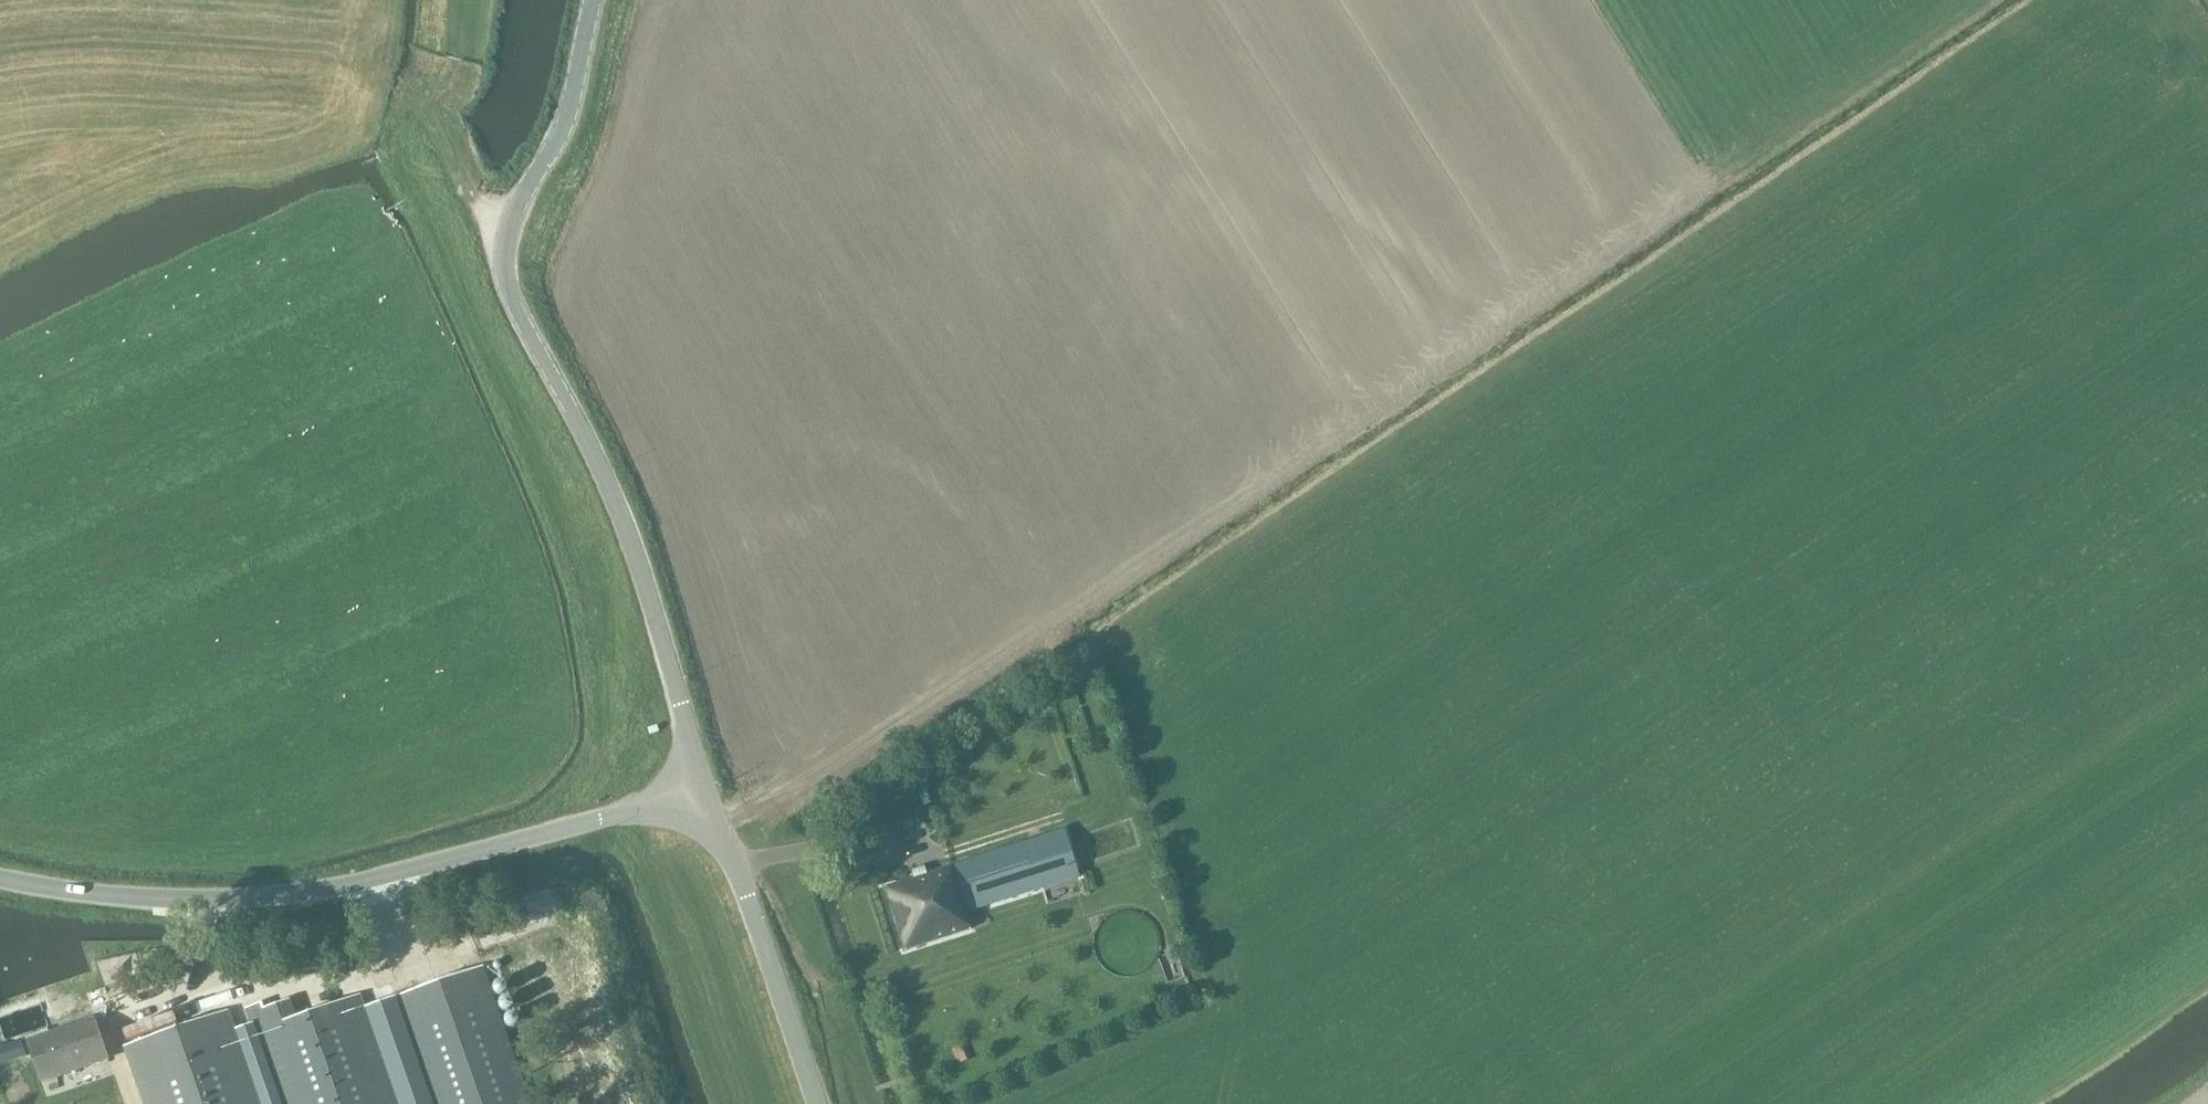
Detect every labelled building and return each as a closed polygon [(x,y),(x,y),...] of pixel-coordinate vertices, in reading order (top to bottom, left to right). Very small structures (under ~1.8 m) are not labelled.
[(1087,644),(1078,647),(1084,663),(1093,660),(1087,644)] [(965,913),(1080,877),(1065,831),(884,888),(904,951),(971,930),(965,913)] [(433,1103),(531,1103),(483,966),(396,996),(433,1103)] [(133,983),(143,980),(140,970),(130,974),(133,983)] [(282,1103),(398,1103),(360,994),(294,1017),(288,999),(263,1008),(260,1002),(244,1008),(249,1023),(253,1022),(282,1103)] [(233,1030),(226,1009),(123,1046),(143,1103),(282,1103),(253,1022),(249,1023),(233,1030)] [(25,1039),(39,1082),(110,1059),(95,1016),(25,1039)] [(21,1039),(0,1047),(0,1064),(26,1054),(21,1039)]
